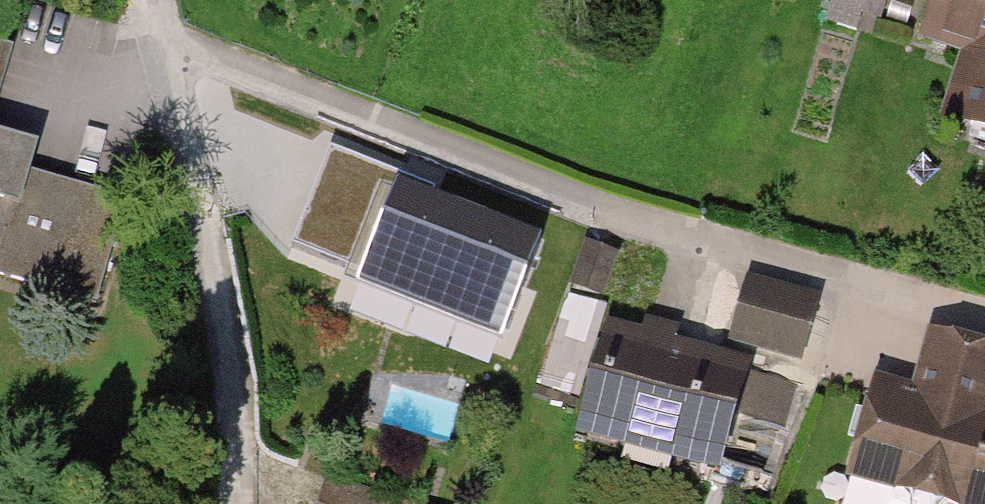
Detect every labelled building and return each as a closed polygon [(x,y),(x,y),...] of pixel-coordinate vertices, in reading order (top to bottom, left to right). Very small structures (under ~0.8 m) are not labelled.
[(920,34),(962,49),(937,118),(984,135),(984,0),(933,0),(920,34)] [(94,297),(121,203),(18,172),(25,146),(0,138),(0,269),(94,297)] [(358,289),(495,328),(517,250),(435,226),(442,201),(388,186),(358,289)] [(813,307),(743,290),(730,343),(800,360),(813,307)] [(627,329),(587,434),(712,480),(751,375),(627,329)] [(837,503),(984,503),(984,354),(913,334),(897,389),(873,382),(837,503)]
